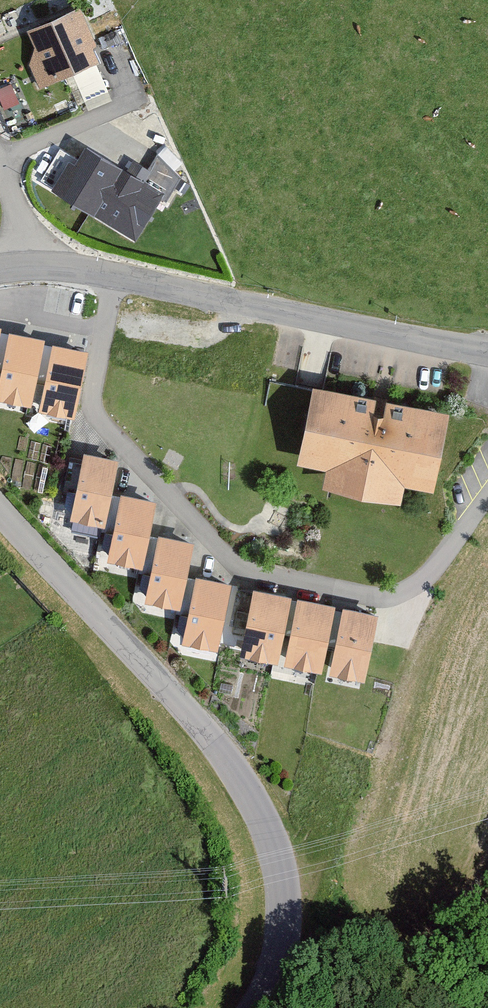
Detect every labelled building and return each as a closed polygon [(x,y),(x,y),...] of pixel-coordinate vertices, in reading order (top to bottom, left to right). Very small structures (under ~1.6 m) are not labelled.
[(81,5),(31,28),(38,42),(24,62),(38,92),(107,60),(81,5)] [(138,171),(80,132),(47,182),(132,238),(156,203),(164,204),(189,167),(156,145),(138,171)] [(8,322),(0,358),(0,390),(30,397),(44,330),(8,322)] [(90,341),(53,334),(39,400),(76,408),(90,341)] [(456,406),(312,375),(294,460),(322,466),(320,478),(402,495),(406,477),(440,484),(456,406)] [(122,458),(82,449),(67,515),(107,524),(114,487),(122,458)] [(161,496),(114,487),(107,524),(101,557),(148,565),(156,527),(161,496)] [(194,535),(156,527),(148,565),(143,591),(180,599),(186,572),(194,535)] [(234,582),(186,572),(180,599),(172,635),(220,645),(234,582)] [(297,594),(255,586),(243,646),(284,656),(297,594)] [(343,603),(297,594),(284,656),(328,666),(343,603)] [(384,612),(343,603),(328,666),(370,675),(384,612)]
